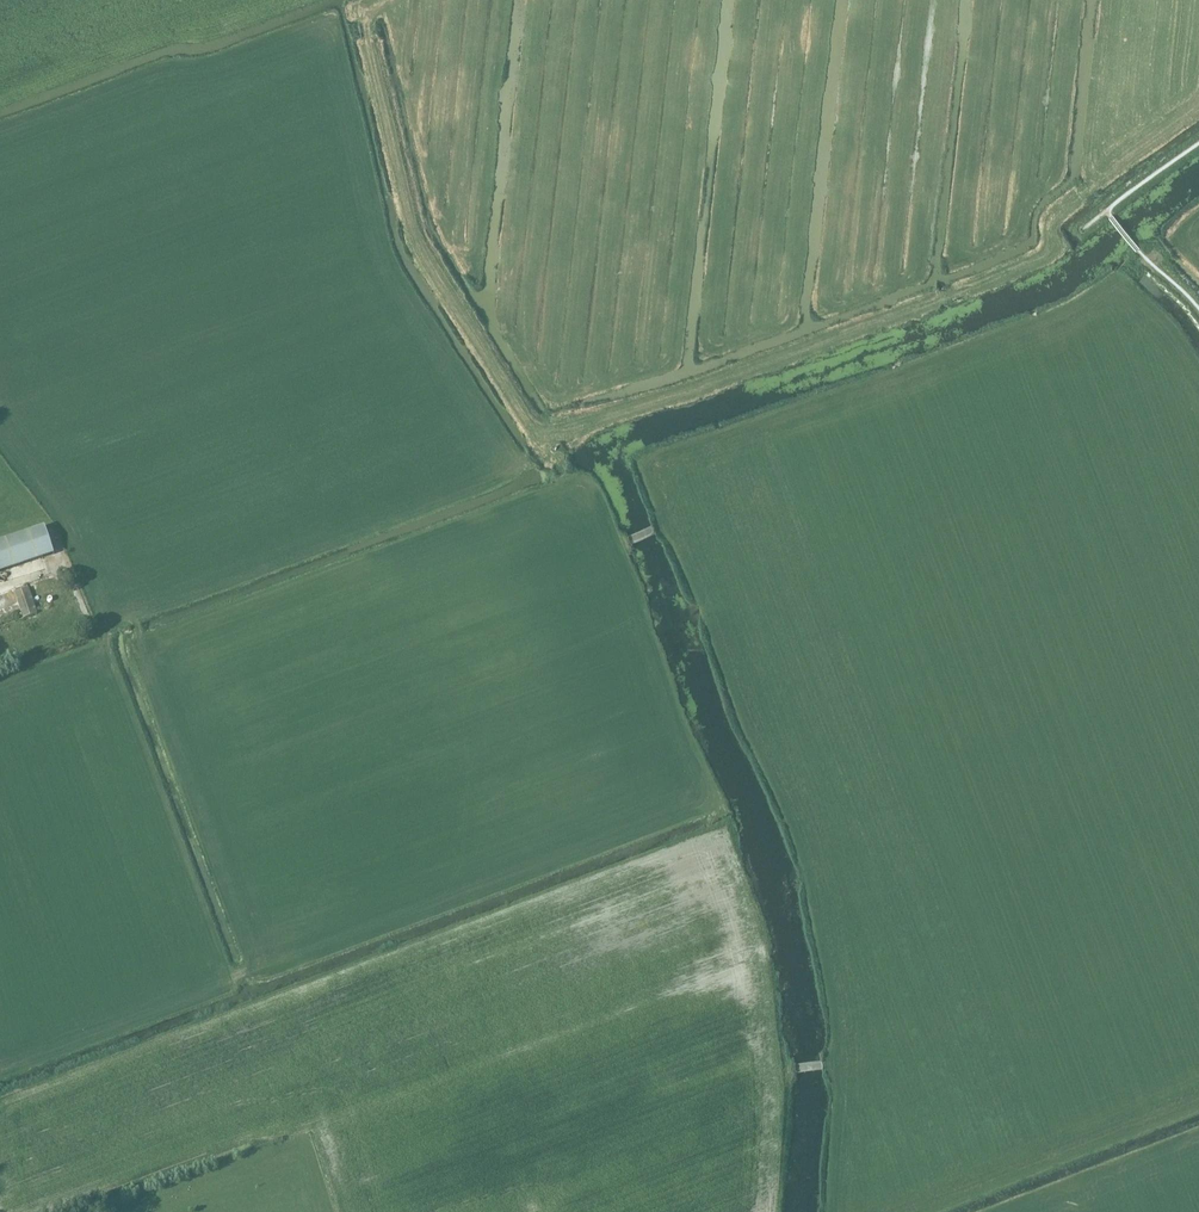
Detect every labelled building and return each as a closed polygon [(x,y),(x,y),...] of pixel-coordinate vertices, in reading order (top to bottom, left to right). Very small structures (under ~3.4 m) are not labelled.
[(44,527),(0,542),(0,572),(53,554),(44,527)] [(28,588),(14,593),(23,618),(37,614),(28,588)]
